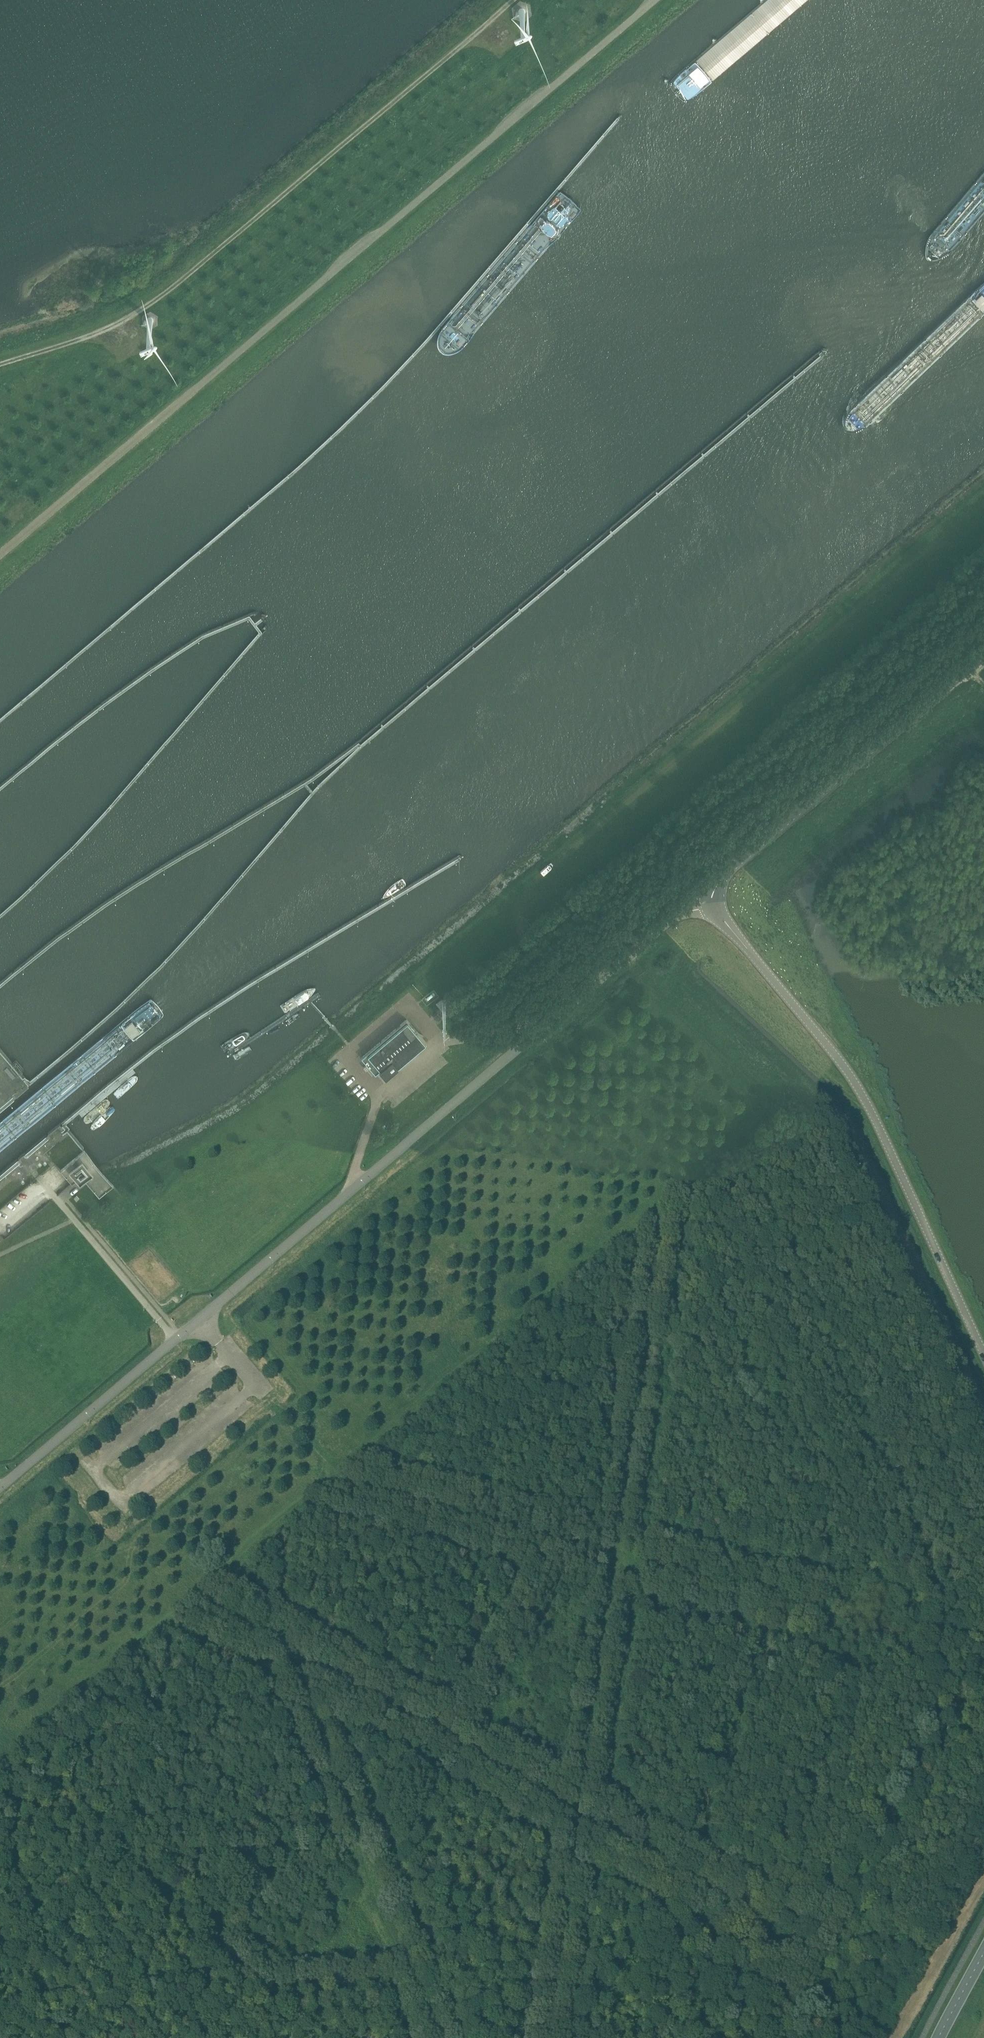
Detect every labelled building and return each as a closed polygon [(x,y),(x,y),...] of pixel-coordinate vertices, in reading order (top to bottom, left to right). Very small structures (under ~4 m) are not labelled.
[(446,1014),(453,1008),(450,1003),(442,1009),(446,1014)] [(398,1068),(426,1043),(407,1020),(362,1058),(376,1074),(381,1070),(382,1073),(394,1063),(398,1068)] [(114,1186),(101,1172),(84,1151),(61,1171),(72,1183),(81,1176),(83,1179),(100,1198),(114,1186)]
